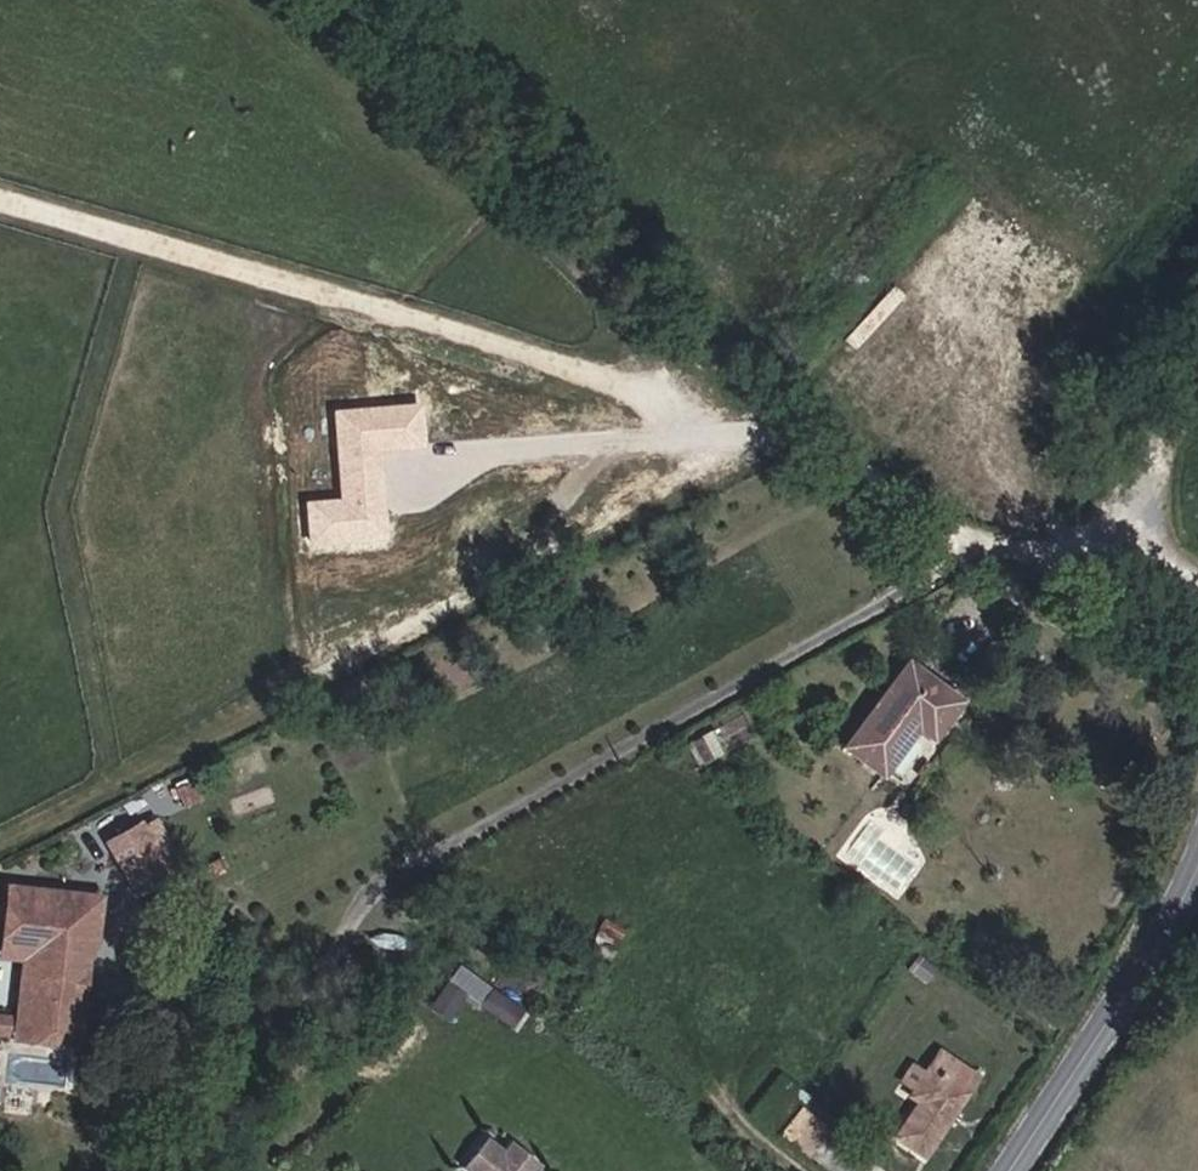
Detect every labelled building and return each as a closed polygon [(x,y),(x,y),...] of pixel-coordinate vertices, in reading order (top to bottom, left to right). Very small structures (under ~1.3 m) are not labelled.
[(932,739),(959,702),(907,664),(845,748),(881,775),(916,727),(932,739)] [(168,878),(141,829),(112,845),(140,893),(168,878)] [(79,1044),(89,945),(71,943),(72,931),(67,930),(71,893),(9,886),(3,948),(34,951),(24,1039),(47,1041),(50,1045),(72,1047),(79,1044)] [(89,945),(94,895),(71,893),(67,930),(72,931),(71,943),(89,945)] [(455,965),(435,1009),(455,1018),(464,998),(511,1019),(522,995),(455,965)] [(9,1016),(0,1015),(0,1035),(7,1036),(9,1016)] [(923,1156),(974,1077),(938,1053),(925,1073),(913,1092),(909,1097),(918,1103),(895,1137),(923,1156)] [(913,1092),(925,1073),(912,1065),(901,1083),(913,1092)] [(806,1155),(827,1129),(800,1108),(781,1132),(779,1134),(806,1155)] [(538,1166),(509,1143),(501,1152),(485,1139),(462,1168),(465,1170),(534,1170),(538,1166)]
